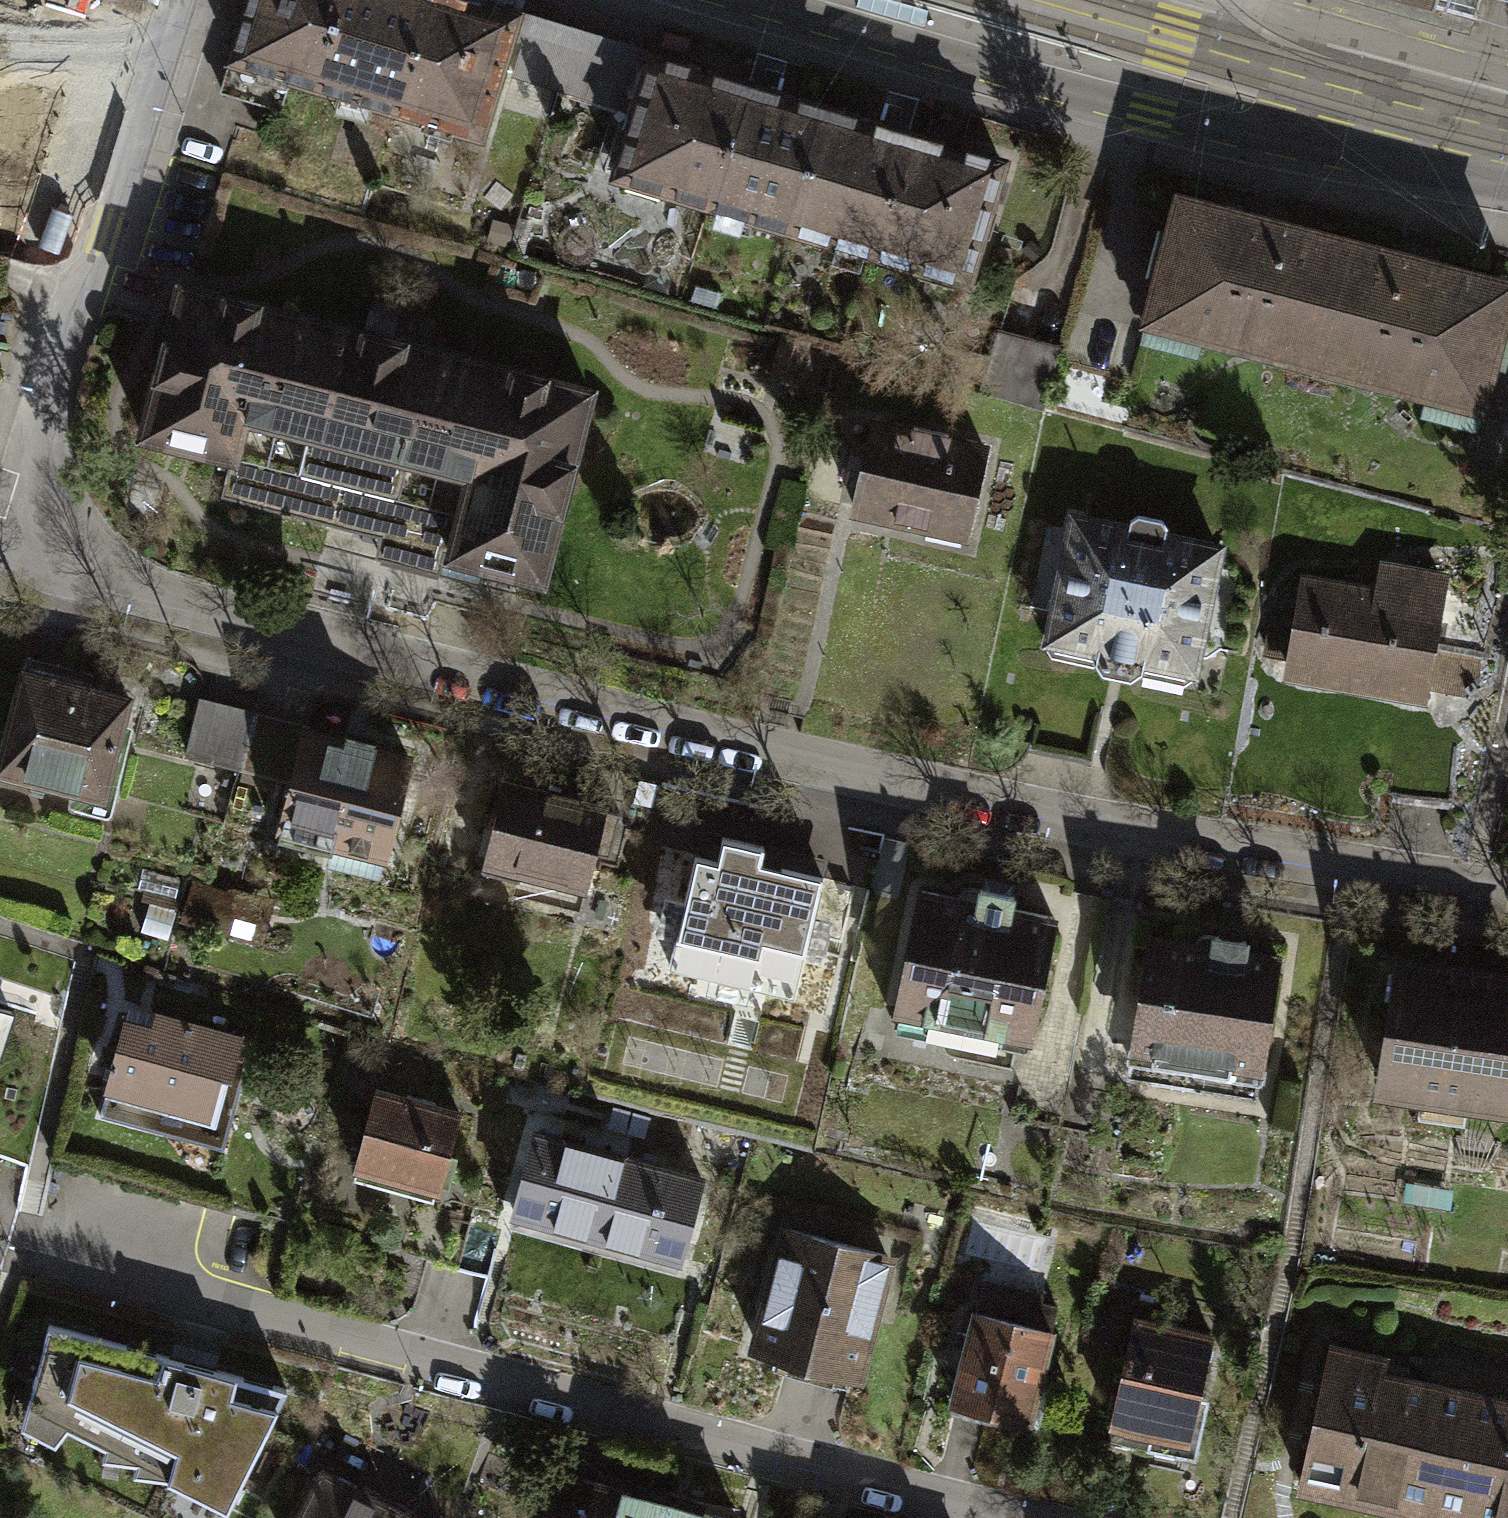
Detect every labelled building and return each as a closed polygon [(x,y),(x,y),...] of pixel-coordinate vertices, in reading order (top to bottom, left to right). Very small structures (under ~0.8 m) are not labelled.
[(11,47),(24,0),(0,0),(0,44),(11,47)] [(340,0),(245,0),(228,58),(288,76),(314,84),(340,0)] [(428,0),(340,0),(314,84),(395,109),(428,0)] [(395,109),(477,133),(496,68),(512,14),(465,0),(428,0),(395,109)] [(1318,2),(1443,28),(1449,0),(1318,0),(1318,2)] [(496,68),(555,86),(572,32),(512,14),(496,68)] [(650,56),(572,32),(555,86),(633,110),(650,56)] [(742,84),(650,56),(633,110),(613,177),(706,205),(742,84)] [(288,76),(228,58),(218,92),(278,110),(288,76)] [(825,109),(742,84),(706,205),(789,230),(825,109)] [(910,134),(825,109),(789,230),(873,255),(910,134)] [(1002,162),(910,134),(873,255),(965,283),(1002,162)] [(1274,342),(1313,352),(1342,239),(1286,225),(1289,214),(1255,205),(1251,218),(1222,210),(1224,206),(1176,193),(1140,331),(1195,345),(1199,329),(1272,348),(1274,342)] [(1424,402),(1473,415),(1488,358),(1497,361),(1507,320),(1495,317),(1504,282),(1433,263),(1435,256),(1403,247),(1401,255),(1342,239),(1313,352),(1353,362),(1351,372),(1427,392),(1424,402)] [(178,290),(142,436),(227,457),(216,501),(375,540),(369,563),(478,590),(484,566),(540,579),(586,390),(178,290)] [(909,433),(870,424),(865,442),(851,439),(845,465),(861,469),(852,507),(927,525),(929,514),(966,522),(983,449),(945,440),(947,434),(911,425),(909,433)] [(1126,525),(1072,513),(1044,638),(1101,650),(1100,658),(1105,666),(1129,670),(1134,667),(1136,658),(1189,669),(1216,544),(1162,532),(1163,524),(1157,516),(1138,511),(1128,517),(1126,525)] [(1373,593),(1305,581),(1288,668),(1421,691),(1423,683),(1458,688),(1466,696),(1477,686),(1474,681),(1474,654),(1429,644),(1440,581),(1378,571),(1373,593)] [(0,758),(0,769),(100,794),(126,695),(54,677),(57,663),(27,655),(0,758)] [(185,751),(238,764),(250,713),(198,700),(185,751)] [(304,727),(250,713),(238,764),(290,779),(303,731),(304,727)] [(341,741),(303,731),(290,779),(276,834),(333,849),(336,837),(384,850),(408,756),(378,749),(380,742),(343,732),(341,741)] [(505,783),(485,857),(581,883),(591,846),(608,851),(618,814),(505,783)] [(669,965),(795,994),(822,875),(759,860),(762,845),(722,836),(718,856),(695,851),(669,965)] [(223,893),(190,883),(180,916),(214,926),(223,893)] [(978,889),(976,901),(921,891),(897,1022),(955,1033),(951,1052),(1008,1063),(1014,1034),(1026,1036),(1048,917),(1008,910),(1010,895),(978,889)] [(1212,946),(1149,937),(1134,1044),(1141,1045),(1137,1078),(1203,1087),(1208,1052),(1259,1060),(1274,952),(1245,948),(1246,937),(1214,932),(1212,946)] [(1381,1082),(1507,1099),(1507,976),(1397,961),(1381,1082)] [(122,1021),(106,1083),(206,1109),(215,1075),(224,1077),(235,1036),(155,1015),(151,1029),(122,1021)] [(373,1088),(351,1164),(434,1188),(456,1112),(373,1088)] [(515,1209),(595,1231),(616,1158),(535,1135),(515,1209)] [(697,1180),(616,1158),(595,1231),(676,1254),(697,1180)] [(788,1228),(756,1345),(850,1371),(882,1254),(788,1228)] [(1049,1328),(976,1306),(949,1394),(1037,1420),(1053,1364),(1040,1360),(1049,1328)] [(1205,1331),(1131,1317),(1107,1439),(1180,1454),(1205,1331)] [(46,1324),(18,1424),(52,1442),(61,1422),(103,1445),(100,1456),(133,1460),(133,1473),(166,1474),(223,1504),(283,1384),(46,1324)] [(1343,1483),(1442,1505),(1467,1393),(1378,1374),(1381,1358),(1328,1347),(1299,1482),(1341,1491),(1343,1483)] [(1467,1393),(1442,1505),(1505,1517),(1507,1517),(1507,1401),(1467,1393)] [(382,1504),(318,1472),(295,1517),(375,1517),(382,1504)] [(665,1500),(594,1480),(583,1517),(660,1517),(665,1500)] [(665,1500),(660,1517),(731,1517),(665,1500)] [(382,1504),(375,1517),(410,1517),(382,1504)]
